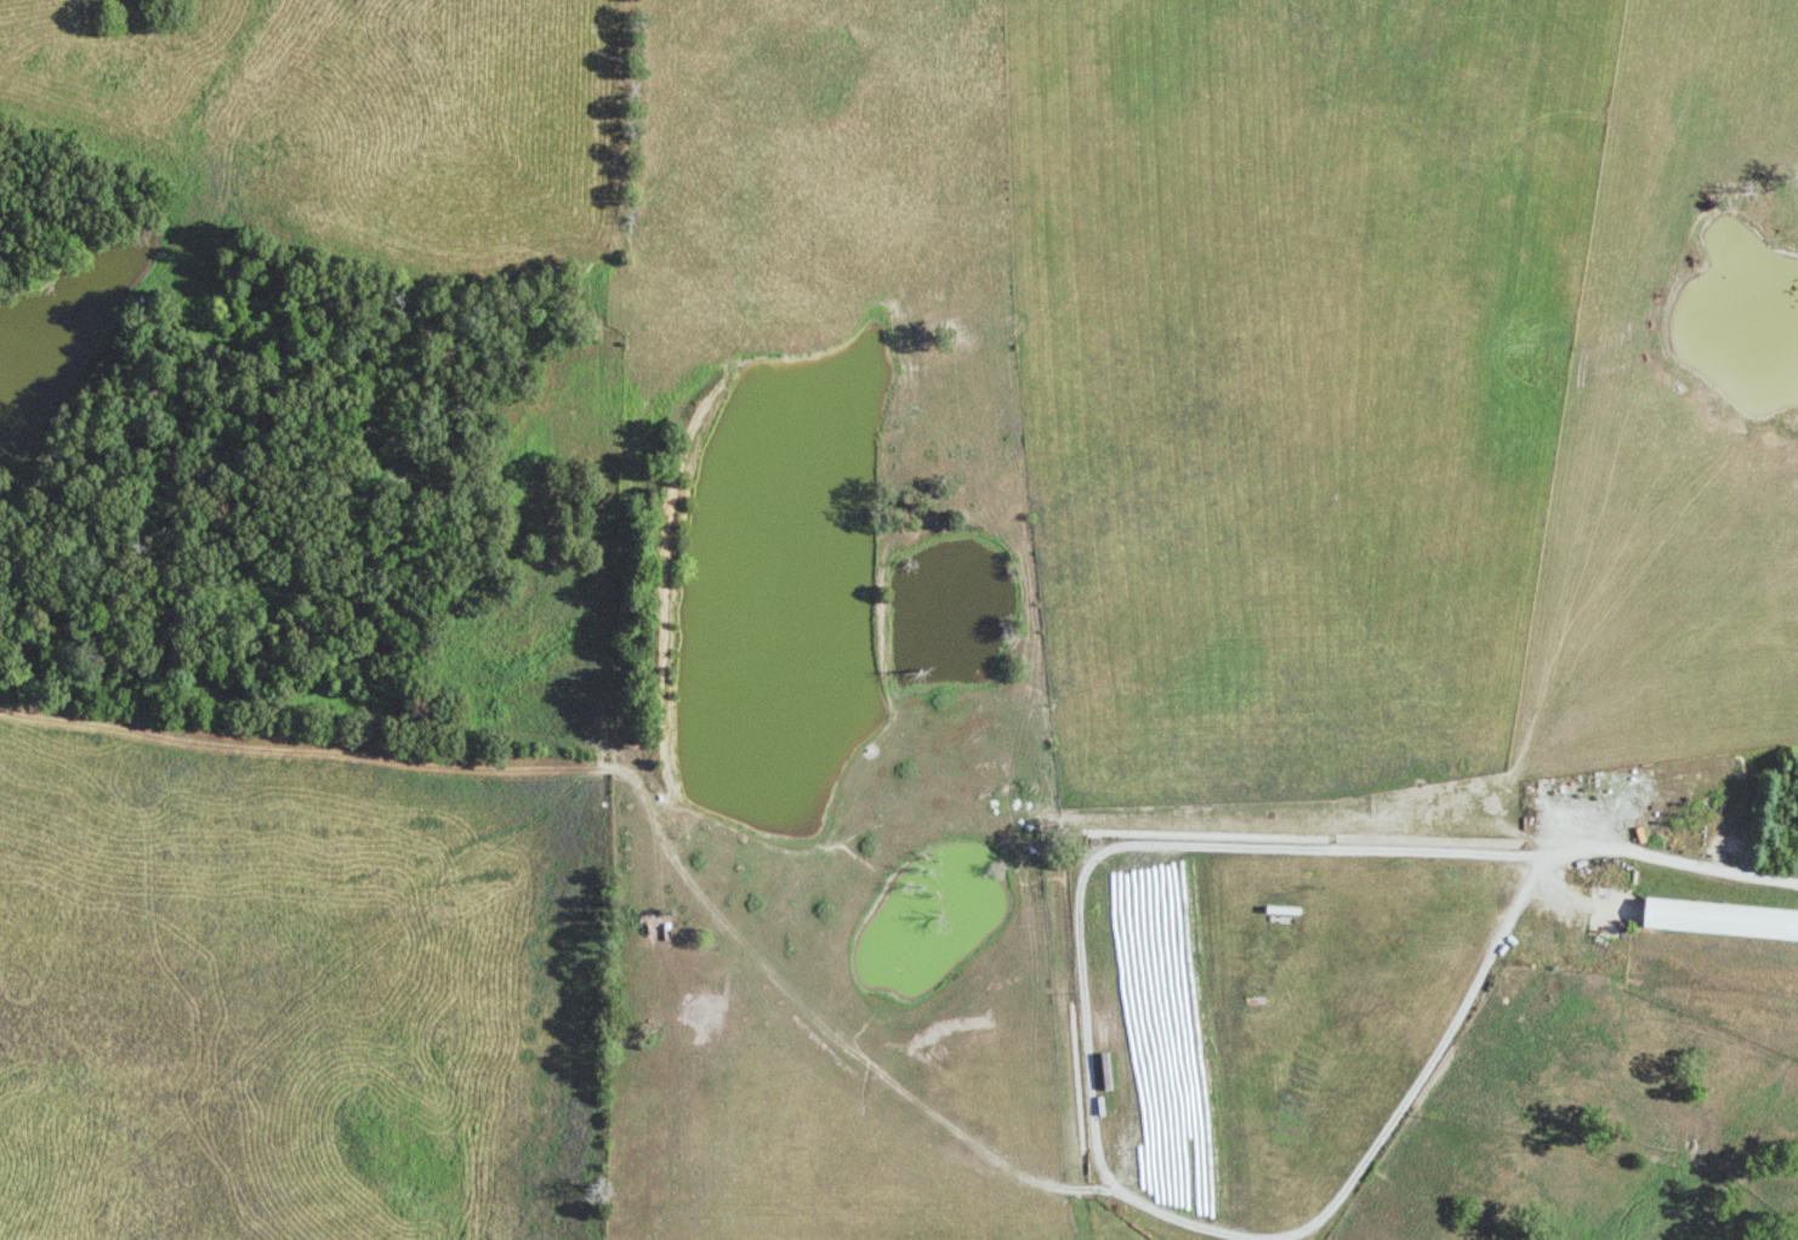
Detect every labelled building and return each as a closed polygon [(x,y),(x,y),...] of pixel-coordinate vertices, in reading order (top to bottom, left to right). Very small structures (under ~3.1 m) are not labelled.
[(1640,930),(1796,940),(1797,911),(1642,901),(1640,930)]
